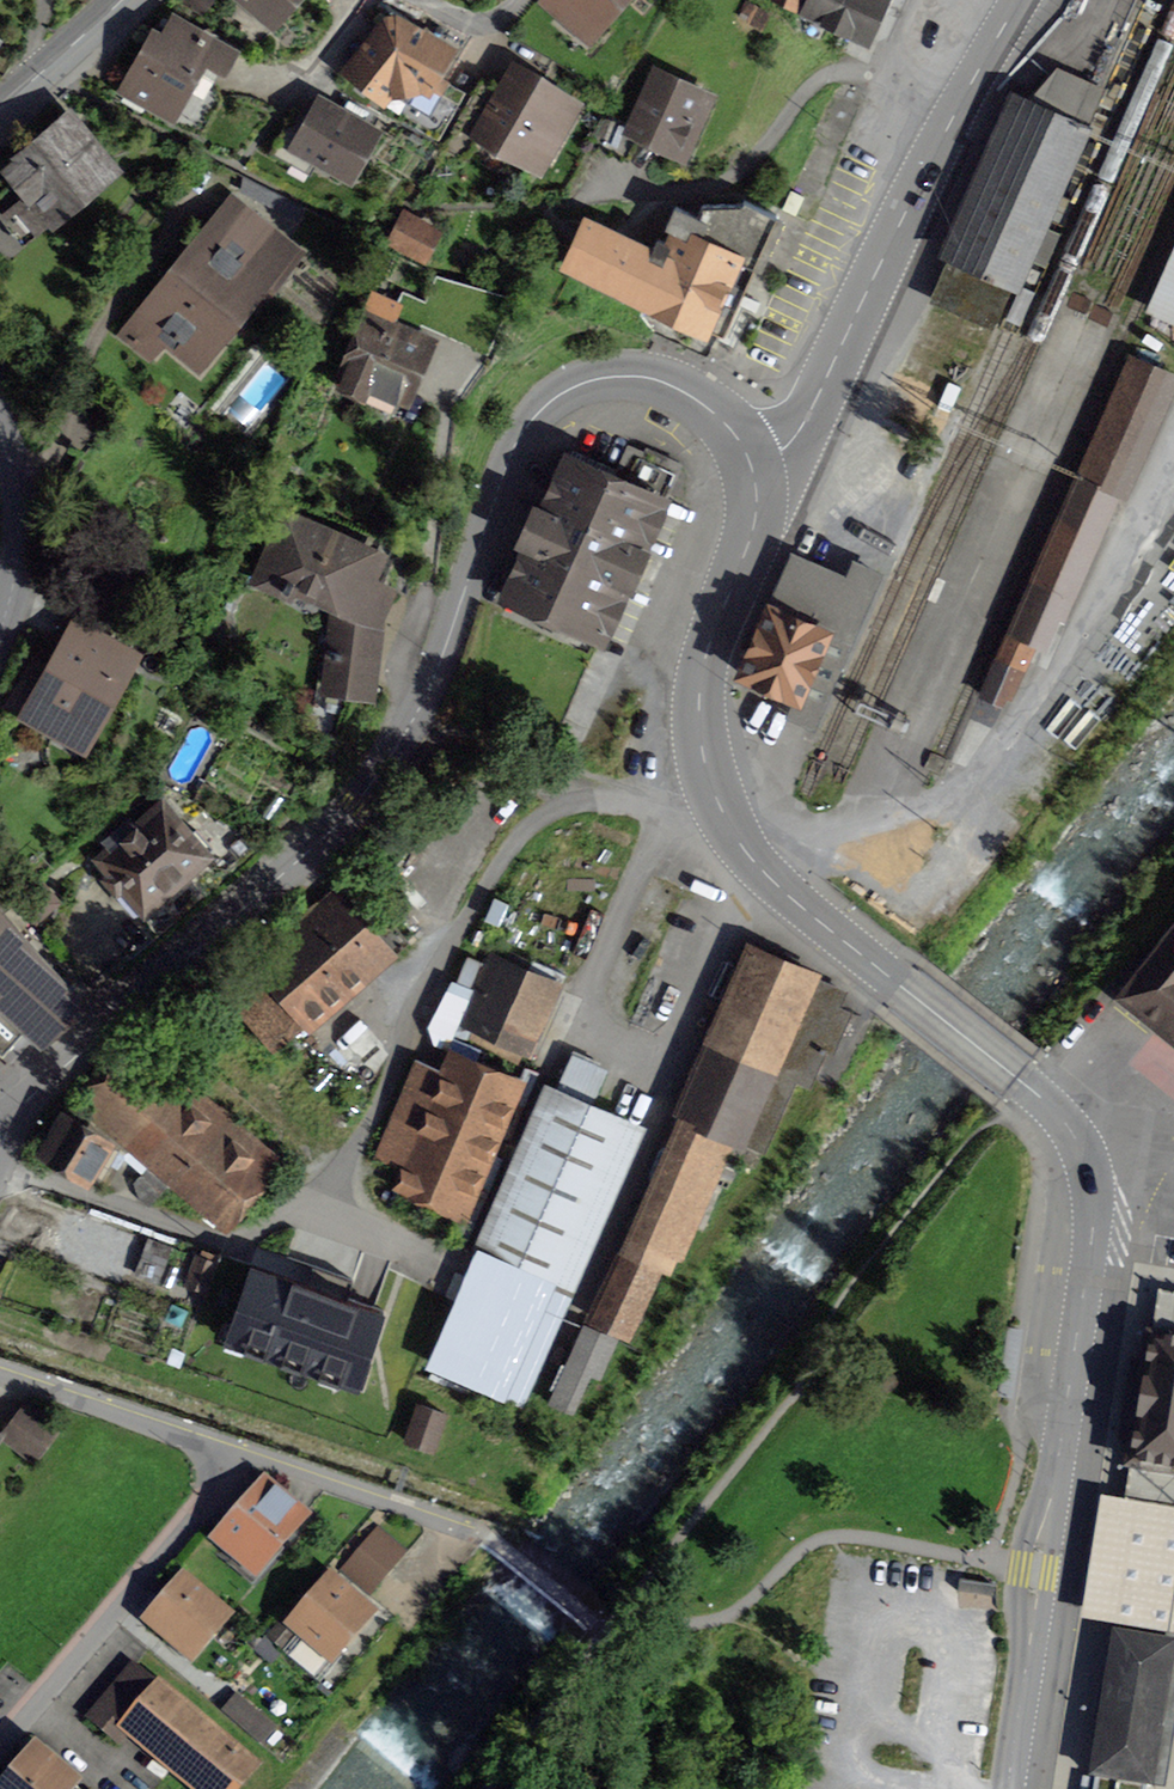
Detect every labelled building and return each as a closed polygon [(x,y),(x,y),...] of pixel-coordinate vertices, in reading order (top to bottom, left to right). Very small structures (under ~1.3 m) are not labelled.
[(207,0),(179,0),(199,10),(207,0)] [(266,16),(279,0),(247,0),(266,16)] [(586,34),(615,0),(546,0),(586,34)] [(774,0),(794,9),(799,0),(774,0)] [(866,37),(882,0),(812,0),(807,11),(866,37)] [(156,35),(126,89),(128,90),(122,101),(141,111),(147,101),(170,114),(166,121),(200,137),(220,99),(214,78),(229,51),(176,21),(165,41),(156,35)] [(349,71),(369,87),(372,86),(382,94),(379,100),(439,134),(457,103),(441,93),(447,82),(433,74),(448,50),(395,21),(386,24),(349,71)] [(493,105),(473,93),(439,153),(460,165),(482,127),(539,160),(572,103),(513,70),(493,105)] [(632,125),(613,117),(598,148),(628,162),(642,131),(679,148),(703,94),(656,72),(632,125)] [(287,122),(270,152),(290,163),(298,148),(347,175),(372,130),(322,103),(306,132),(287,122)] [(936,302),(991,326),(1079,128),(1024,104),(936,302)] [(20,179),(0,196),(0,211),(21,237),(106,168),(67,120),(11,167),(20,179)] [(249,180),(243,192),(297,219),(303,207),(249,180)] [(586,222),(566,264),(722,335),(776,215),(743,200),(742,203),(702,204),(697,215),(675,205),(666,225),(676,229),(663,257),(586,222)] [(236,205),(165,292),(161,289),(124,335),(147,354),(163,334),(197,361),(213,341),(209,338),(230,312),(234,315),(263,279),(269,283),(294,252),(236,205)] [(406,217),(395,239),(421,253),(433,232),(406,217)] [(1145,330),(1173,344),(1173,265),(1145,330)] [(421,324),(487,353),(512,297),(436,274),(425,300),(402,290),(396,306),(377,297),(339,386),(364,397),(368,389),(396,401),(421,344),(411,339),(414,331),(417,332),(421,324)] [(1113,405),(1081,477),(1118,494),(1121,495),(1172,378),(1133,361),(1113,405)] [(598,631),(602,632),(678,463),(645,448),(642,454),(627,447),(613,477),(608,474),(611,468),(572,451),(544,512),(539,509),(524,544),(529,546),(509,591),(564,615),(509,738),(544,753),(598,631)] [(1064,618),(1118,494),(1081,477),(1077,476),(974,710),(995,719),(1007,692),(1011,694),(1048,611),(1064,618)] [(369,693),(380,593),(388,594),(388,591),(365,580),(375,559),(286,519),(259,580),(287,592),(292,581),(337,601),(327,689),(369,693)] [(758,629),(732,692),(789,717),(848,580),(792,556),(758,629)] [(34,663),(13,702),(77,738),(125,653),(77,627),(64,651),(67,652),(55,674),(34,663)] [(109,848),(99,858),(109,870),(102,876),(122,899),(129,893),(144,910),(207,854),(161,802),(135,825),(128,818),(103,840),(109,848)] [(43,886),(21,905),(35,921),(56,902),(43,886)] [(228,1010),(234,1005),(272,1049),(385,950),(339,898),(221,1002),(228,1010)] [(10,1063),(33,1037),(36,1040),(76,995),(0,911),(0,1054),(10,1063)] [(1165,939),(1163,937),(1158,942),(1161,944),(1121,994),(1119,992),(1114,997),(1119,1001),(1121,998),(1173,1041),(1173,928),(1165,939)] [(715,1039),(682,1115),(733,1138),(764,1152),(800,1070),(814,1076),(826,1050),(833,1053),(851,1013),(829,1003),(836,987),(754,951),(715,1039)] [(499,962),(473,1023),(522,1045),(549,984),(499,962)] [(81,1107),(224,1225),(270,1170),(128,1051),(81,1107)] [(404,1166),(394,1189),(461,1217),(519,1079),(452,1051),(444,1070),(416,1058),(375,1154),(404,1166)] [(571,1058),(558,1088),(592,1103),(605,1073),(571,1058)] [(520,1403),(568,1292),(552,1285),(625,1120),(552,1087),(430,1363),(520,1403)] [(681,1255),(733,1138),(682,1115),(630,1232),(681,1255)] [(65,1117),(44,1152),(95,1182),(116,1148),(106,1141),(65,1117)] [(623,1252),(593,1317),(627,1333),(657,1268),(623,1252)] [(205,1288),(214,1264),(197,1258),(188,1282),(205,1288)] [(224,1341),(357,1387),(384,1310),(347,1297),(353,1279),(320,1268),(314,1286),(250,1264),(224,1341)] [(1158,1293),(1173,1295),(1173,1269),(1164,1268),(1158,1293)] [(1158,1293),(1125,1502),(1173,1511),(1173,1295),(1158,1293)] [(432,1450),(444,1413),(419,1404),(407,1441),(432,1450)] [(28,1408),(7,1435),(33,1455),(54,1428),(28,1408)] [(266,1484),(218,1539),(255,1570),(302,1516),(266,1484)] [(1125,1502),(1100,1499),(1082,1624),(1173,1638),(1173,1511),(1125,1502)] [(377,1529),(336,1576),(349,1587),(352,1583),(364,1593),(401,1549),(377,1529)] [(184,1580),(149,1620),(169,1637),(170,1635),(191,1653),(225,1615),(184,1580)] [(299,1632),(282,1652),(331,1694),(387,1628),(331,1580),(292,1626),(299,1632)] [(1091,1776),(1095,1777),(1093,1788),(1146,1788),(1147,1785),(1150,1786),(1160,1727),(1173,1730),(1173,1644),(1115,1634),(1091,1776)] [(118,1740),(129,1728),(201,1788),(234,1788),(251,1769),(133,1667),(91,1717),(118,1740)] [(223,1713),(260,1744),(273,1729),(236,1698),(223,1713)] [(226,1717),(217,1727),(243,1751),(252,1740),(226,1717)] [(7,1788),(78,1788),(37,1754),(7,1788)]
